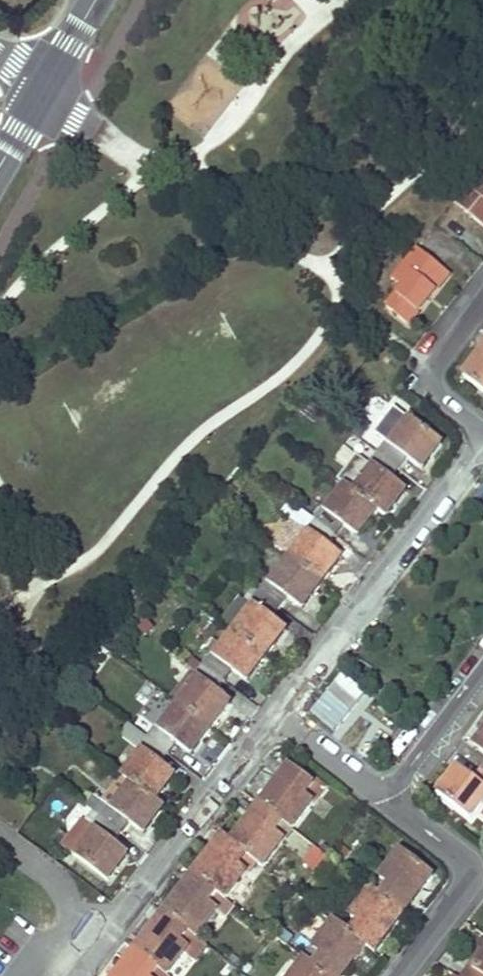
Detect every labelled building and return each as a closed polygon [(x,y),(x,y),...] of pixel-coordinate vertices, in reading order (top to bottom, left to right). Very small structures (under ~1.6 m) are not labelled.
[(454,199),(482,224),(482,173),(479,169),(454,199)] [(448,276),(415,248),(391,277),(403,288),(387,307),(408,326),(448,276)] [(464,377),(482,392),(482,362),(478,368),(474,364),(464,377)] [(357,414),(346,428),(361,440),(371,426),(357,414)] [(386,441),(377,452),(398,468),(408,457),(417,466),(427,454),(430,456),(440,445),(409,421),(390,444),(386,441)] [(374,467),(352,492),(377,511),(384,516),(395,503),(392,501),(401,490),(390,479),(398,468),(377,452),(369,462),(374,467)] [(322,508),(313,519),(333,536),(343,524),(353,533),(364,521),(366,524),(377,511),(352,492),(345,487),(326,512),(322,508)] [(299,547),(289,560),(321,584),(332,570),(327,565),(336,555),(325,546),(333,536),(313,519),(304,530),(302,527),(291,541),(299,547)] [(291,541),(281,553),(289,560),(299,547),(291,541)] [(267,581),(257,592),(277,608),(286,596),(297,605),(307,593),(310,597),(321,584),(289,560),(270,585),(267,581)] [(254,607),(234,631),(266,656),(277,643),(272,638),(281,628),(269,617),(277,608),(257,592),(249,603),(254,607)] [(210,655),(202,665),(222,681),(231,670),(240,678),(252,665),(256,668),(266,656),(234,631),(214,657),(210,655)] [(189,673),(171,696),(180,703),(211,728),(219,717),(214,712),(224,701),(214,692),(222,681),(202,665),(194,677),(189,673)] [(144,682),(132,699),(163,721),(175,704),(144,682)] [(154,726),(146,737),(167,754),(176,743),(186,751),(197,738),(200,742),(211,728),(180,703),(158,730),(154,726)] [(143,754),(123,778),(154,801),(164,790),(159,785),(170,773),(159,764),(167,754),(146,737),(130,725),(121,736),(143,754)] [(272,790),(260,804),(284,823),(292,829),(313,803),(317,806),(328,791),(316,781),(311,785),(289,768),(280,780),(285,784),(276,793),(272,790)] [(437,793),(469,815),(482,797),(482,770),(481,768),(472,779),(461,771),(450,784),(447,781),(437,793)] [(24,783),(14,774),(7,781),(17,790),(24,783)] [(93,795),(83,806),(98,817),(120,833),(129,822),(137,830),(147,817),(152,822),(162,808),(154,801),(123,778),(104,803),(93,795)] [(241,829),(230,842),(254,861),(262,867),(285,841),(275,834),(284,823),(260,804),(250,817),(256,822),(247,833),(241,829)] [(95,832),(76,855),(107,880),(116,869),(110,865),(121,852),(111,844),(120,833),(98,817),(90,828),(95,832)] [(203,862),(192,874),(224,899),(254,861),(230,842),(221,837),(211,851),(216,855),(207,866),(203,862)] [(300,837),(289,853),(301,861),(312,845),(300,837)] [(300,866),(313,876),(328,857),(315,847),(300,866)] [(389,887),(380,897),(403,915),(413,903),(409,898),(418,886),(421,889),(432,876),(400,852),(380,879),(389,887)] [(175,898),(163,912),(188,932),(195,938),(224,899),(192,874),(184,886),(189,890),(180,901),(175,898)] [(359,925),(350,935),(364,946),(373,954),(383,941),(379,937),(389,926),(392,928),(403,915),(380,897),(371,891),(349,917),(359,925)] [(147,936),(135,950),(167,975),(187,949),(180,944),(188,932),(163,912),(155,924),(160,929),(151,939),(147,936)] [(304,960),(325,975),(342,975),(346,971),(342,967),(350,958),(353,960),(364,946),(350,935),(332,922),(304,960)] [(167,975),(135,950),(127,962),(132,966),(124,975),(168,975),(167,975)] [(476,950),(466,967),(472,970),(482,954),(476,950)] [(460,975),(482,975),(482,952),(482,954),(472,970),(466,967),(460,975)] [(292,975),(325,975),(304,960),(292,975)]
